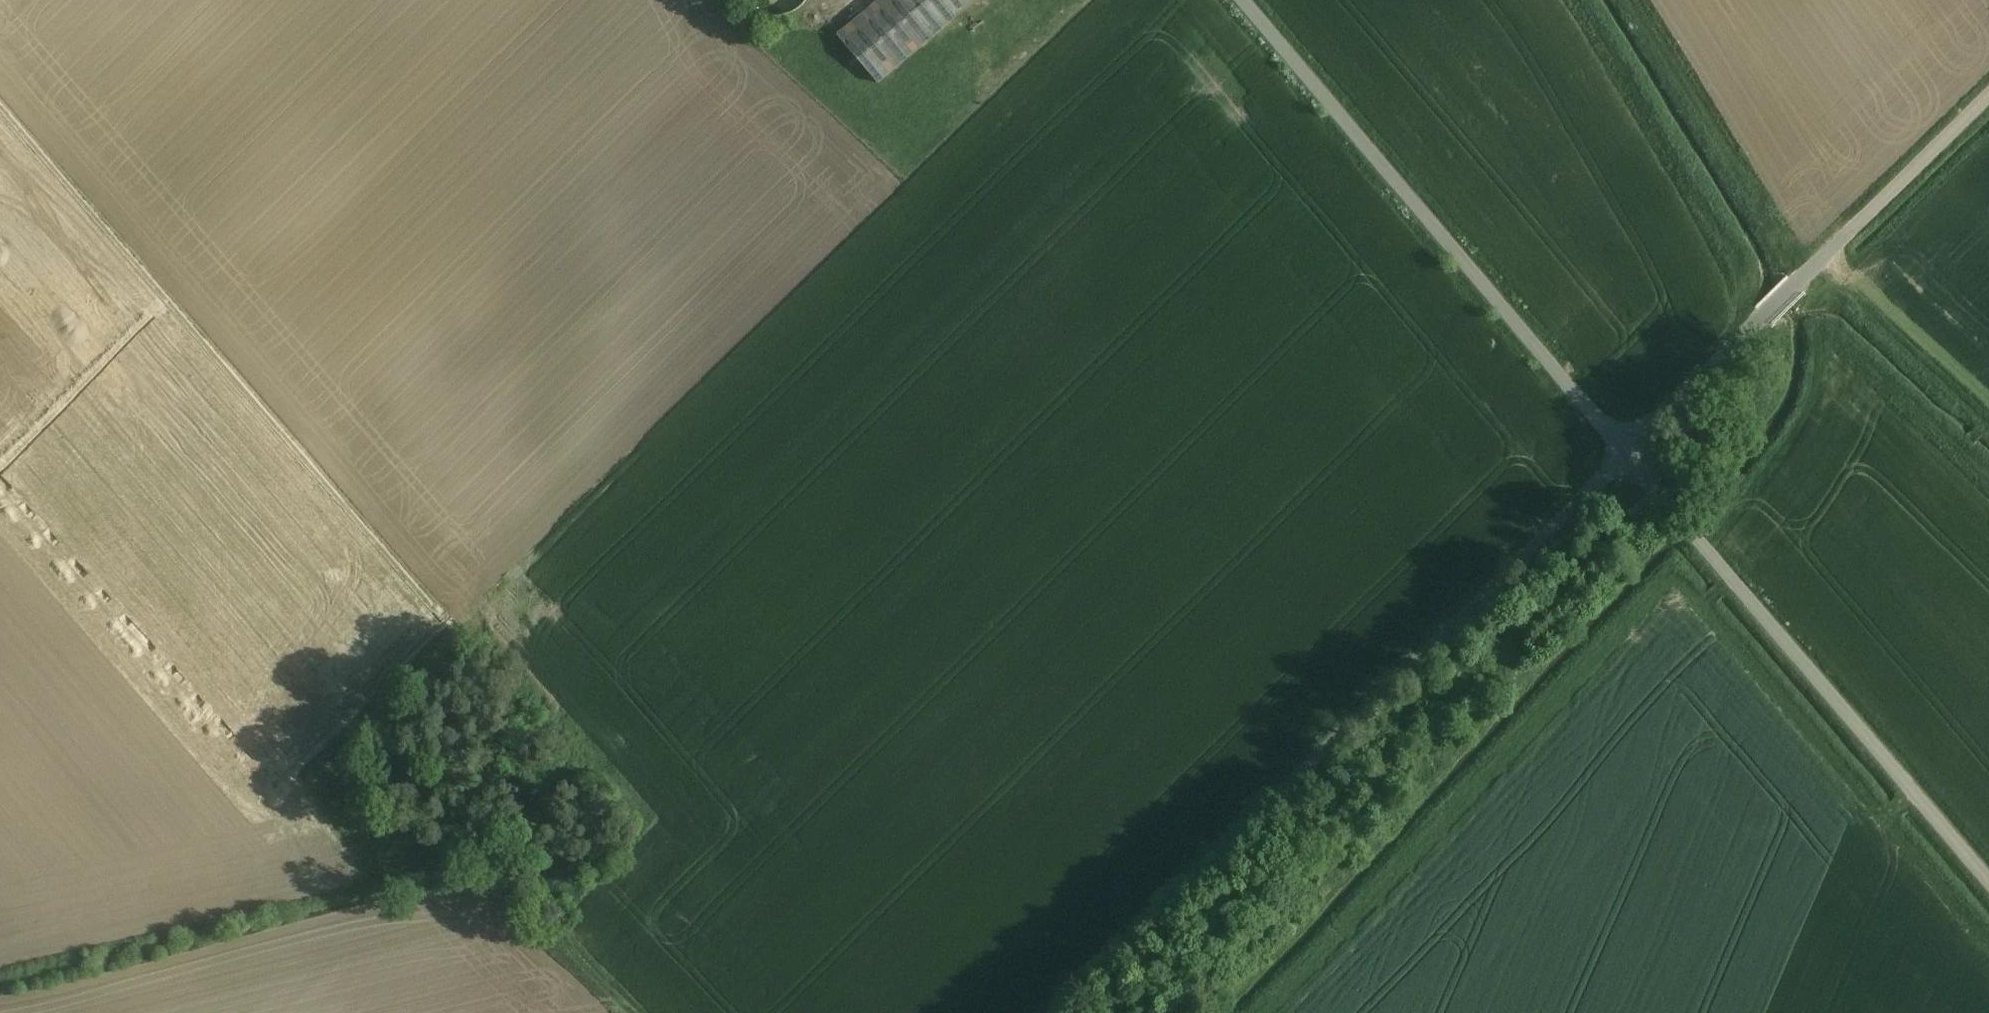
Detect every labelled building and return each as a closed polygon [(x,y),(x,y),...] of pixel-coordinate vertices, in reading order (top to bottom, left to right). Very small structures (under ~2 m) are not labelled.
[(836,39),(875,85),(975,0),(882,0),(836,39)] [(1637,506),(1627,514),(1633,521),(1643,513),(1637,506)]
